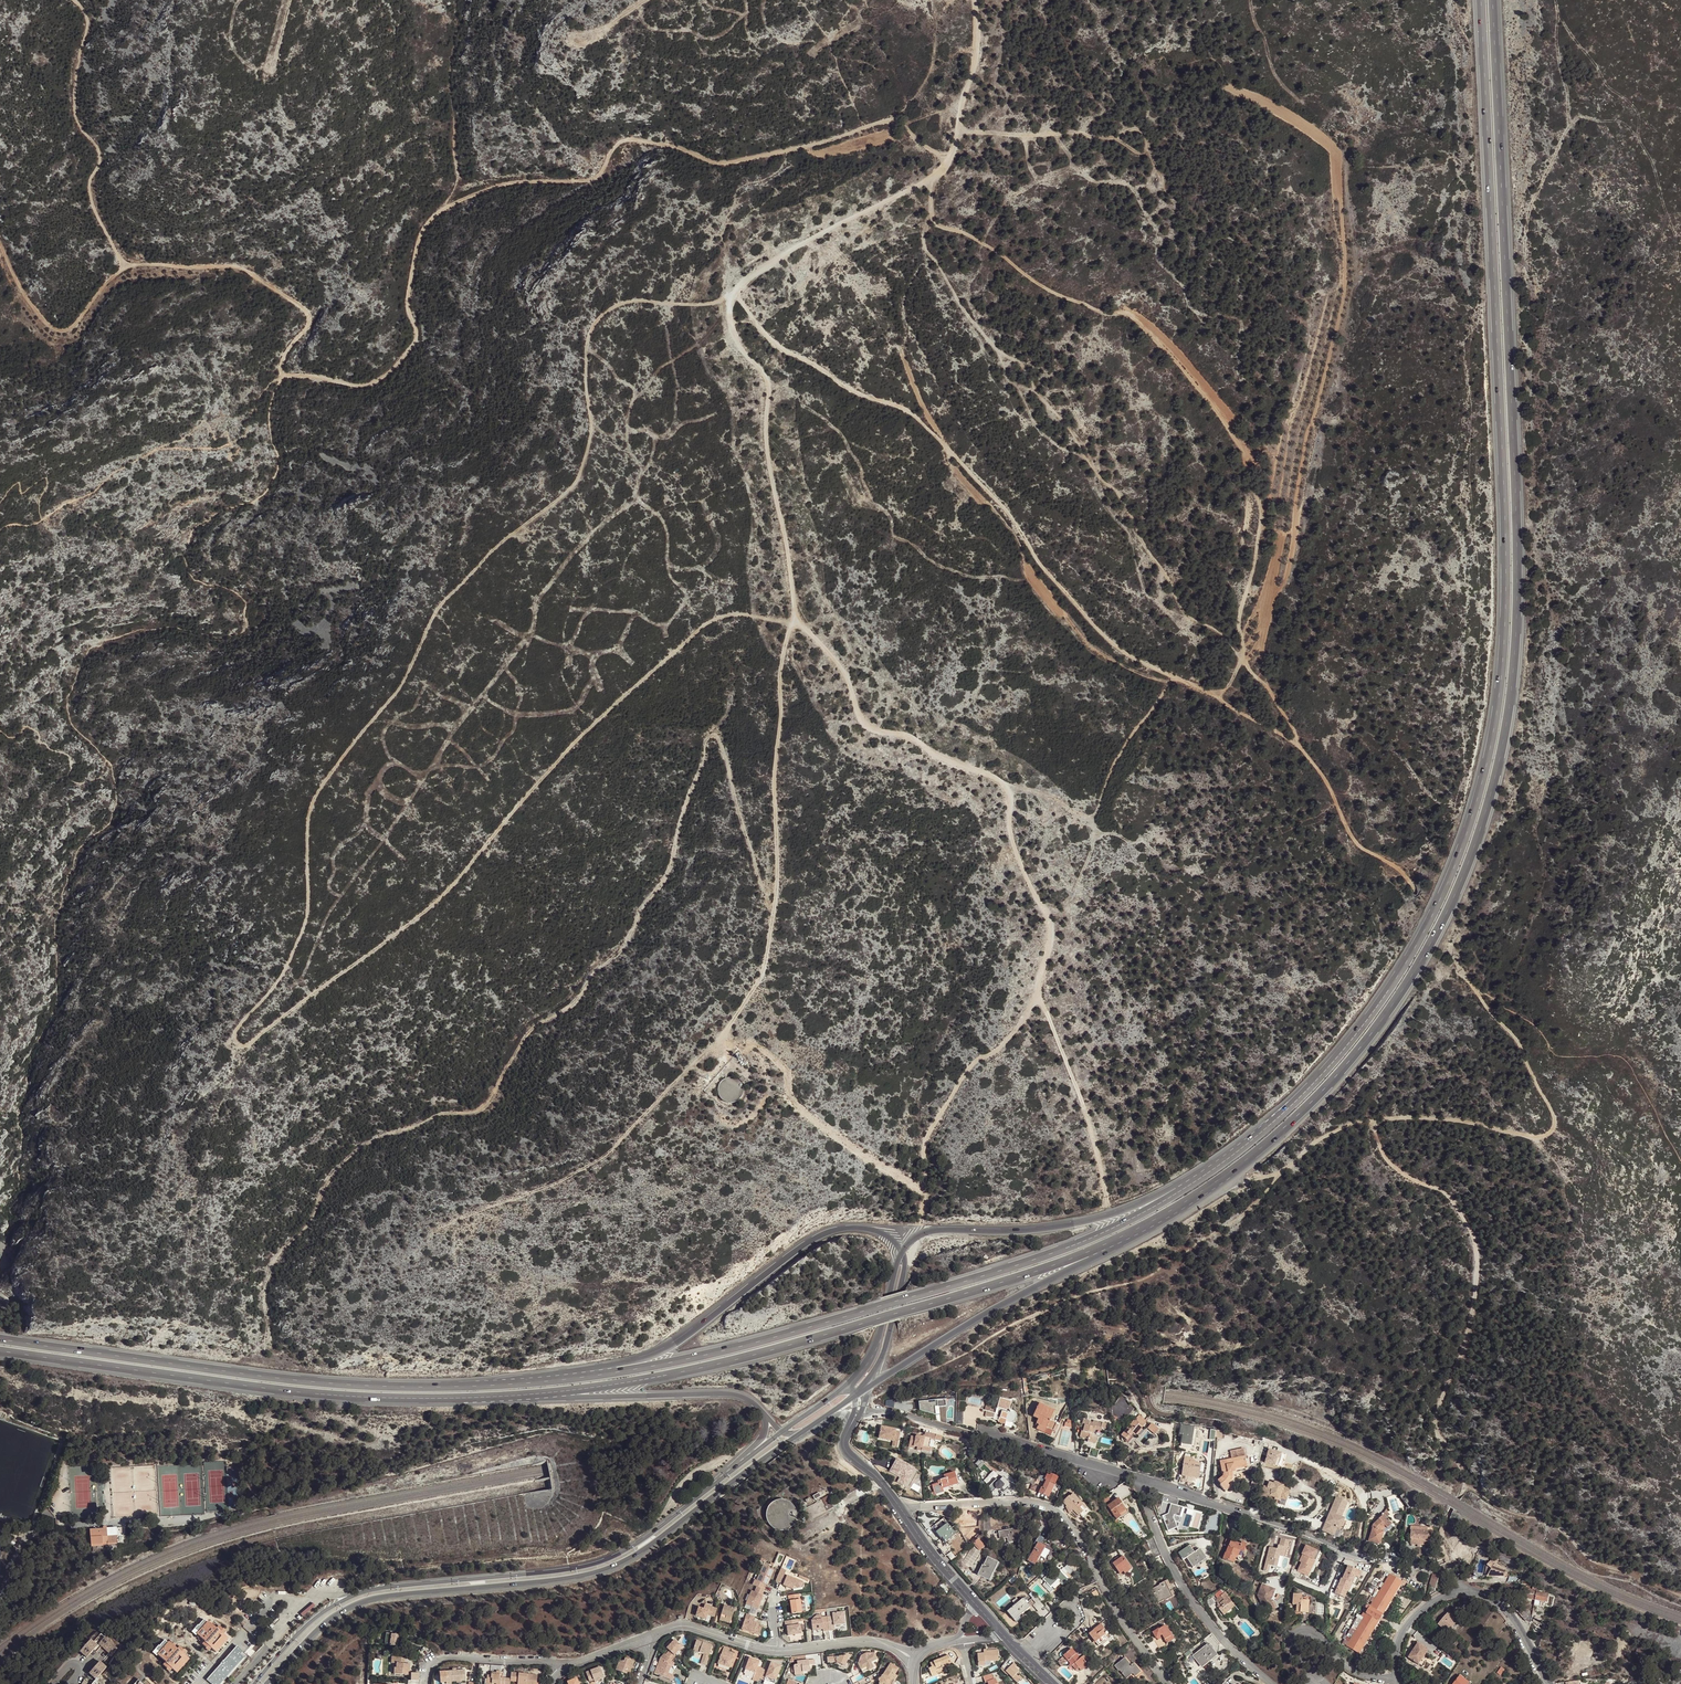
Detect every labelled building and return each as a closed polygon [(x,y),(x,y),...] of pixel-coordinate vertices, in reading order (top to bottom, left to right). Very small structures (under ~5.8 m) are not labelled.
[(738,1080),(735,1078),(731,1078),(727,1078),(723,1080),(720,1083),(719,1087),(718,1091),(719,1095),(722,1099),(725,1101),(729,1102),(733,1102),(737,1101),(740,1098),(742,1095),(743,1091),(743,1087),(741,1083),(738,1080)] [(1133,1393),(1137,1389),(1129,1384),(1126,1386),(1133,1393)] [(1012,1412),(1008,1411),(1011,1402),(1000,1398),(1000,1399),(997,1408),(998,1408),(1000,1409),(998,1415),(995,1414),(995,1413),(986,1411),(985,1417),(993,1418),(994,1418),(999,1419),(998,1421),(998,1422),(1005,1424),(1006,1420),(1009,1421),(1010,1421),(1012,1421),(1014,1420),(1014,1419),(1015,1417),(1015,1415),(1015,1414),(1013,1413),(1012,1412)] [(1130,1406),(1126,1400),(1115,1406),(1112,1407),(1112,1414),(1127,1411),(1130,1406)] [(1049,1421),(1054,1411),(1039,1404),(1033,1417),(1038,1419),(1037,1424),(1039,1425),(1038,1427),(1037,1429),(1051,1436),(1056,1424),(1049,1421)] [(1142,1427),(1146,1423),(1139,1416),(1121,1436),(1127,1442),(1131,1437),(1130,1436),(1133,1434),(1133,1435),(1136,1437),(1143,1428),(1142,1427)] [(1102,1423),(1093,1421),(1093,1423),(1090,1422),(1083,1420),(1082,1424),(1085,1425),(1083,1431),(1081,1431),(1080,1437),(1085,1438),(1085,1437),(1088,1438),(1088,1439),(1087,1442),(1092,1443),(1095,1444),(1097,1437),(1093,1434),(1094,1429),(1101,1431),(1102,1428),(1105,1429),(1107,1424),(1102,1423)] [(1151,1424),(1147,1429),(1155,1435),(1158,1430),(1151,1424)] [(879,1438),(898,1442),(900,1432),(896,1431),(896,1429),(882,1426),(879,1438)] [(933,1434),(932,1436),(928,1435),(929,1434),(925,1433),(925,1434),(924,1438),(917,1436),(916,1438),(911,1437),(909,1445),(914,1446),(917,1447),(922,1448),(921,1450),(928,1452),(929,1447),(931,1439),(935,1440),(936,1435),(933,1434)] [(1203,1440),(1204,1436),(1194,1434),(1194,1437),(1191,1436),(1183,1435),(1181,1447),(1190,1448),(1190,1446),(1200,1447),(1201,1440),(1203,1440)] [(1201,1454),(1208,1457),(1209,1444),(1202,1445),(1201,1454)] [(1097,1459),(1099,1450),(1091,1448),(1088,1457),(1097,1459)] [(1277,1466),(1281,1452),(1268,1449),(1264,1463),(1277,1466)] [(1246,1465),(1245,1457),(1244,1457),(1243,1453),(1244,1453),(1243,1450),(1231,1452),(1232,1459),(1220,1461),(1222,1472),(1223,1471),(1223,1473),(1223,1475),(1223,1476),(1218,1481),(1221,1484),(1220,1485),(1223,1490),(1224,1490),(1229,1486),(1230,1488),(1232,1486),(1233,1484),(1236,1480),(1236,1477),(1237,1475),(1237,1471),(1237,1468),(1236,1467),(1246,1465)] [(1202,1471),(1204,1464),(1195,1463),(1190,1462),(1190,1459),(1190,1457),(1184,1456),(1182,1472),(1199,1475),(1200,1470),(1202,1471)] [(905,1485),(911,1475),(902,1470),(905,1465),(897,1460),(890,1472),(900,1478),(897,1482),(904,1486),(905,1485)] [(945,1488),(958,1484),(955,1472),(944,1476),(945,1479),(938,1481),(938,1484),(932,1485),(934,1492),(943,1489),(943,1488),(943,1487),(944,1486),(945,1488)] [(1004,1492),(1011,1484),(1003,1477),(996,1484),(994,1481),(987,1488),(992,1493),(996,1489),(998,1490),(999,1490),(1001,1489),(1004,1492)] [(1048,1497),(1056,1480),(1049,1477),(1047,1481),(1046,1481),(1043,1488),(1041,1487),(1039,1493),(1048,1497)] [(1281,1490),(1283,1485),(1276,1483),(1275,1486),(1273,1485),(1274,1484),(1269,1483),(1267,1488),(1263,1486),(1259,1498),(1263,1499),(1265,1498),(1265,1497),(1268,1498),(1269,1497),(1270,1496),(1279,1499),(1279,1498),(1280,1496),(1285,1498),(1287,1492),(1281,1490)] [(1286,1501),(1290,1487),(1283,1485),(1281,1490),(1287,1492),(1285,1498),(1280,1496),(1279,1498),(1286,1501)] [(944,1491),(943,1489),(934,1492),(931,1493),(932,1498),(936,1496),(936,1494),(944,1491)] [(1083,1512),(1085,1510),(1076,1501),(1078,1499),(1073,1494),(1069,1497),(1069,1496),(1063,1502),(1066,1506),(1071,1511),(1077,1517),(1080,1515),(1083,1512)] [(1119,1515),(1125,1511),(1121,1504),(1122,1503),(1118,1498),(1114,1501),(1112,1502),(1107,1506),(1116,1519),(1121,1517),(1119,1515)] [(1345,1524),(1343,1519),(1340,1518),(1347,1502),(1336,1498),(1330,1511),(1331,1514),(1328,1520),(1327,1520),(1323,1528),(1327,1530),(1326,1532),(1339,1538),(1345,1524)] [(1083,1518),(1090,1511),(1078,1499),(1076,1501),(1085,1510),(1083,1512),(1084,1514),(1081,1517),(1083,1518)] [(795,1524),(796,1521),(796,1520),(797,1518),(797,1515),(796,1511),(795,1508),(794,1506),(791,1503),(789,1502),(787,1501),(784,1500),(781,1500),(778,1501),(775,1501),(772,1504),(771,1505),(769,1507),(767,1511),(766,1513),(766,1516),(767,1519),(768,1522),(769,1524),(771,1527),(773,1528),(776,1530),(779,1530),(781,1531),(784,1531),(787,1530),(790,1528),(792,1527),(795,1524)] [(1121,1517),(1128,1512),(1122,1503),(1121,1504),(1125,1511),(1119,1515),(1121,1517)] [(1180,1517),(1182,1508),(1170,1505),(1168,1514),(1165,1515),(1167,1520),(1165,1520),(1164,1521),(1168,1531),(1177,1527),(1173,1518),(1174,1515),(1180,1517)] [(1177,1527),(1179,1527),(1183,1513),(1182,1513),(1183,1508),(1182,1508),(1180,1517),(1174,1515),(1173,1518),(1177,1527)] [(1186,1514),(1192,1515),(1190,1526),(1200,1528),(1202,1511),(1187,1508),(1186,1514)] [(1368,1541),(1378,1544),(1382,1532),(1380,1531),(1380,1529),(1384,1526),(1387,1529),(1392,1524),(1383,1515),(1378,1519),(1378,1520),(1373,1525),(1371,1528),(1372,1529),(1368,1541)] [(945,1542),(956,1534),(947,1523),(938,1531),(943,1537),(942,1538),(945,1542)] [(103,1528),(90,1529),(91,1544),(103,1543),(118,1542),(117,1534),(122,1534),(122,1527),(117,1528),(117,1529),(107,1530),(107,1528),(106,1526),(103,1527),(103,1528)] [(1427,1533),(1428,1528),(1411,1526),(1410,1531),(1412,1531),(1411,1539),(1412,1539),(1412,1540),(1414,1542),(1417,1542),(1418,1541),(1420,1541),(1422,1543),(1426,1543),(1426,1540),(1430,1540),(1431,1534),(1429,1533),(1427,1533)] [(1020,1535),(1021,1535),(1020,1527),(999,1531),(1000,1536),(1008,1535),(1009,1542),(1012,1542),(1021,1540),(1020,1535)] [(1012,1542),(1009,1542),(1008,1535),(1000,1536),(1001,1539),(1007,1538),(1008,1544),(1013,1543),(1012,1542)] [(1041,1545),(1044,1539),(1038,1536),(1033,1545),(1036,1546),(1038,1543),(1041,1545)] [(1241,1542),(1240,1544),(1231,1541),(1232,1537),(1227,1536),(1224,1544),(1228,1546),(1226,1553),(1225,1553),(1223,1559),(1233,1563),(1236,1557),(1238,1550),(1243,1552),(1246,1544),(1241,1542)] [(1153,1558),(1161,1555),(1153,1537),(1146,1540),(1153,1558)] [(1286,1547),(1288,1548),(1290,1540),(1281,1538),(1279,1545),(1278,1545),(1277,1549),(1276,1550),(1273,1549),(1274,1548),(1269,1547),(1265,1564),(1270,1565),(1276,1567),(1279,1555),(1284,1557),(1286,1547)] [(978,1539),(974,1543),(980,1550),(985,1546),(978,1539)] [(1426,1543),(1422,1543),(1420,1541),(1418,1541),(1417,1542),(1414,1542),(1412,1540),(1412,1539),(1411,1539),(1410,1544),(1418,1544),(1417,1547),(1420,1547),(1420,1545),(1431,1546),(1432,1540),(1430,1540),(1426,1540),(1426,1543)] [(1044,1549),(1045,1547),(1041,1545),(1038,1543),(1036,1546),(1028,1561),(1034,1565),(1039,1556),(1044,1559),(1049,1551),(1044,1549)] [(1315,1560),(1319,1552),(1306,1545),(1302,1554),(1303,1555),(1300,1562),(1302,1563),(1298,1571),(1292,1568),(1291,1574),(1300,1578),(1302,1572),(1307,1575),(1311,1567),(1308,1565),(1311,1558),(1315,1560)] [(1196,1562),(1205,1556),(1200,1549),(1186,1558),(1193,1567),(1198,1564),(1196,1562)] [(1242,1558),(1244,1552),(1243,1552),(1238,1550),(1236,1557),(1240,1559),(1241,1559),(1242,1558)] [(1437,1561),(1444,1558),(1441,1550),(1434,1553),(1437,1561)] [(951,1561),(955,1557),(951,1551),(946,1555),(951,1561)] [(1125,1574),(1132,1569),(1124,1556),(1122,1557),(1129,1567),(1123,1571),(1125,1574)] [(989,1581),(998,1562),(987,1557),(983,1565),(982,1565),(977,1575),(989,1581)] [(1123,1571),(1129,1567),(1122,1557),(1119,1559),(1115,1562),(1112,1564),(1119,1574),(1123,1571)] [(1508,1571),(1489,1560),(1486,1564),(1491,1568),(1488,1576),(1497,1577),(1507,1578),(1508,1571)] [(989,1581),(991,1581),(1000,1563),(998,1562),(989,1581)] [(771,1577),(774,1570),(763,1565),(760,1574),(757,1581),(755,1580),(753,1585),(757,1587),(764,1590),(766,1585),(768,1585),(771,1578),(770,1578),(770,1576),(771,1577)] [(1355,1575),(1359,1577),(1362,1570),(1349,1565),(1346,1571),(1343,1578),(1342,1577),(1335,1592),(1344,1597),(1347,1590),(1350,1583),(1351,1581),(1352,1582),(1355,1575)] [(1063,1583),(1071,1576),(1063,1568),(1060,1571),(1058,1569),(1056,1568),(1044,1579),(1046,1582),(1042,1585),(1049,1592),(1053,1589),(1050,1586),(1058,1579),(1063,1583)] [(803,1588),(805,1583),(785,1575),(786,1571),(781,1569),(776,1581),(781,1584),(782,1581),(785,1582),(783,1585),(793,1590),(795,1584),(803,1588)] [(1389,1577),(1385,1582),(1384,1584),(1381,1582),(1379,1586),(1382,1588),(1380,1591),(1377,1589),(1374,1594),(1377,1595),(1377,1597),(1376,1598),(1373,1596),(1370,1601),(1373,1603),(1371,1606),(1368,1604),(1367,1606),(1366,1608),(1363,1612),(1366,1614),(1364,1618),(1361,1616),(1357,1614),(1356,1616),(1357,1617),(1355,1619),(1356,1620),(1357,1621),(1356,1622),(1355,1621),(1342,1643),(1359,1653),(1395,1593),(1392,1591),(1394,1588),(1397,1589),(1402,1582),(1385,1572),(1383,1575),(1385,1576),(1386,1575),(1389,1577)] [(1443,1577),(1433,1574),(1428,1591),(1432,1592),(1432,1591),(1434,1591),(1436,1588),(1438,1588),(1440,1587),(1443,1577)] [(1158,1603),(1174,1595),(1167,1581),(1159,1585),(1151,1590),(1158,1603)] [(1267,1601),(1272,1591),(1259,1585),(1254,1596),(1262,1614),(1271,1609),(1267,1601)] [(764,1596),(762,1595),(764,1590),(757,1587),(755,1592),(752,1591),(750,1595),(747,1601),(746,1604),(752,1606),(758,1609),(764,1596)] [(1526,1589),(1524,1598),(1535,1600),(1537,1590),(1537,1589),(1533,1588),(1532,1590),(1526,1589)] [(1543,1591),(1537,1590),(1535,1600),(1536,1600),(1544,1602),(1547,1602),(1549,1595),(1542,1593),(1543,1591)] [(1231,1609),(1235,1606),(1226,1596),(1227,1595),(1224,1592),(1220,1596),(1221,1597),(1215,1602),(1218,1605),(1218,1606),(1220,1608),(1219,1609),(1222,1613),(1229,1607),(1231,1609)] [(792,1614),(802,1613),(799,1594),(788,1596),(789,1601),(791,1601),(791,1604),(793,1604),(793,1606),(791,1607),(792,1614)] [(1309,1601),(1304,1600),(1305,1597),(1301,1597),(1302,1594),(1293,1594),(1292,1604),(1297,1604),(1296,1610),(1302,1610),(1302,1608),(1308,1608),(1309,1601)] [(1033,1599),(1036,1602),(1033,1605),(1038,1611),(1045,1605),(1037,1596),(1033,1599)] [(1027,1603),(1028,1602),(1025,1598),(1015,1605),(1017,1607),(1019,1610),(1027,1603)] [(1019,1616),(1030,1607),(1027,1603),(1019,1610),(1017,1607),(1014,1609),(1013,1607),(1007,1612),(1014,1620),(1019,1616)] [(715,1617),(717,1609),(705,1605),(704,1609),(699,1608),(696,1616),(706,1620),(708,1615),(715,1617)] [(731,1620),(735,1609),(724,1606),(721,1617),(731,1620)] [(1534,1608),(1519,1606),(1516,1610),(1525,1621),(1531,1623),(1534,1608)] [(835,1625),(845,1624),(844,1612),(832,1613),(833,1616),(827,1617),(829,1629),(834,1628),(834,1626),(834,1624),(835,1623),(835,1625)] [(1448,1613),(1438,1625),(1448,1633),(1453,1627),(1451,1626),(1453,1622),(1454,1621),(1453,1620),(1455,1618),(1448,1613)] [(757,1625),(757,1623),(753,1622),(755,1616),(747,1614),(742,1627),(754,1631),(754,1633),(759,1635),(762,1627),(758,1626),(757,1625)] [(823,1631),(829,1631),(829,1629),(827,1617),(825,1617),(822,1617),(822,1615),(817,1616),(813,1619),(813,1620),(811,1621),(813,1630),(823,1629),(823,1631)] [(210,1648),(215,1652),(227,1638),(222,1634),(219,1632),(222,1629),(218,1626),(215,1628),(207,1621),(206,1622),(203,1619),(198,1625),(197,1625),(193,1629),(197,1632),(195,1634),(202,1640),(204,1642),(201,1644),(205,1648),(207,1645),(210,1648)] [(800,1625),(799,1625),(798,1621),(798,1619),(785,1621),(786,1627),(787,1627),(788,1631),(788,1636),(801,1634),(800,1625)] [(1098,1646),(1110,1637),(1101,1625),(1089,1634),(1098,1646)] [(1167,1644),(1173,1640),(1164,1626),(1158,1629),(1159,1630),(1157,1631),(1156,1630),(1152,1633),(1156,1639),(1157,1638),(1161,1635),(1162,1637),(1167,1644)] [(197,1632),(193,1629),(191,1632),(195,1635),(193,1637),(195,1638),(196,1638),(197,1639),(196,1639),(200,1642),(202,1640),(195,1634),(197,1632)] [(101,1632),(94,1640),(99,1644),(95,1648),(97,1650),(102,1644),(100,1642),(105,1635),(101,1632)] [(397,1646),(399,1635),(391,1634),(389,1645),(397,1646)] [(105,1635),(100,1642),(102,1644),(112,1653),(118,1647),(105,1635)] [(91,1638),(80,1650),(87,1657),(95,1648),(99,1644),(94,1640),(91,1638)] [(171,1669),(176,1673),(188,1659),(183,1655),(181,1653),(183,1650),(179,1647),(176,1649),(168,1642),(167,1643),(164,1640),(159,1646),(158,1646),(154,1650),(158,1653),(156,1655),(165,1663),(162,1665),(166,1669),(168,1666),(171,1669)] [(675,1655),(682,1647),(675,1640),(667,1648),(669,1651),(666,1655),(672,1660),(676,1656),(675,1655)] [(706,1665),(712,1646),(697,1641),(694,1650),(704,1654),(701,1664),(706,1665)] [(1417,1644),(1407,1659),(1421,1668),(1431,1653),(1417,1644)] [(1215,1656),(1207,1645),(1193,1656),(1196,1660),(1192,1662),(1197,1669),(1215,1656)] [(215,1683),(219,1683),(245,1655),(235,1646),(207,1677),(215,1683)] [(732,1658),(734,1653),(730,1652),(731,1649),(727,1648),(726,1650),(723,1649),(718,1664),(730,1668),(733,1659),(732,1658)] [(1081,1657),(1080,1659),(1071,1649),(1066,1653),(1068,1655),(1065,1658),(1070,1664),(1072,1666),(1076,1670),(1078,1668),(1081,1671),(1087,1665),(1085,1662),(1081,1657)] [(998,1661),(998,1650),(986,1651),(983,1651),(984,1653),(977,1653),(978,1664),(985,1664),(984,1661),(990,1661),(998,1661)] [(873,1668),(871,1662),(877,1659),(874,1654),(866,1653),(861,1656),(858,1664),(861,1669),(867,1667),(869,1670),(873,1668)] [(671,1667),(675,1663),(672,1660),(666,1655),(665,1654),(661,1657),(655,1673),(672,1679),(673,1675),(669,1673),(671,1667)] [(849,1656),(848,1655),(827,1658),(828,1662),(835,1662),(845,1666),(849,1656)] [(943,1670),(953,1666),(948,1655),(930,1663),(932,1667),(928,1668),(931,1673),(936,1671),(936,1672),(937,1672),(941,1670),(941,1669),(942,1669),(943,1670)] [(407,1663),(404,1663),(404,1658),(394,1657),(394,1663),(395,1663),(398,1663),(398,1668),(397,1669),(397,1674),(405,1674),(405,1675),(410,1675),(410,1666),(407,1666),(407,1663)] [(1133,1664),(1132,1665),(1126,1657),(1115,1666),(1119,1671),(1120,1670),(1126,1678),(1132,1673),(1135,1676),(1140,1672),(1133,1664)] [(630,1675),(635,1661),(626,1658),(625,1662),(620,1660),(617,1670),(630,1675)] [(758,1682),(763,1669),(758,1667),(759,1664),(754,1662),(755,1660),(750,1658),(744,1673),(753,1677),(752,1679),(758,1682)] [(815,1664),(815,1659),(797,1661),(797,1665),(795,1665),(794,1666),(794,1667),(791,1667),(792,1673),(794,1672),(795,1673),(803,1672),(810,1671),(809,1667),(807,1667),(807,1665),(809,1665),(815,1664)] [(100,1660),(89,1672),(96,1678),(107,1665),(100,1660)] [(1017,1673),(1019,1671),(1015,1667),(1012,1664),(1011,1665),(1006,1660),(1001,1667),(1008,1674),(1018,1683),(1022,1678),(1019,1675),(1018,1676),(1016,1674),(1017,1673)] [(897,1670),(897,1668),(890,1664),(883,1676),(884,1676),(883,1679),(881,1678),(880,1678),(879,1679),(879,1680),(880,1681),(879,1683),(889,1683),(891,1679),(890,1678),(893,1673),(895,1674),(897,1670)] [(511,1681),(511,1679),(501,1678),(502,1666),(491,1665),(490,1672),(492,1672),(491,1676),(487,1675),(487,1679),(486,1679),(485,1683),(510,1683),(511,1681)] [(600,1679),(604,1677),(600,1667),(586,1672),(590,1682),(594,1680),(600,1678),(600,1679)] [(466,1680),(465,1669),(445,1671),(445,1677),(446,1682),(452,1682),(466,1680)] [(779,1673),(769,1670),(768,1671),(763,1669),(757,1683),(774,1683),(773,1683),(774,1681),(776,1681),(779,1673)] [(511,1679),(511,1681),(518,1682),(518,1683),(537,1683),(538,1675),(511,1672),(511,1679)] [(895,1680),(897,1676),(895,1674),(893,1673),(890,1678),(891,1679),(889,1683),(893,1683),(895,1680)] [(995,1679),(993,1679),(991,1674),(982,1676),(985,1683),(987,1682),(988,1683),(997,1683),(995,1679)] [(1453,1683),(1470,1683),(1459,1676),(1453,1683)]
